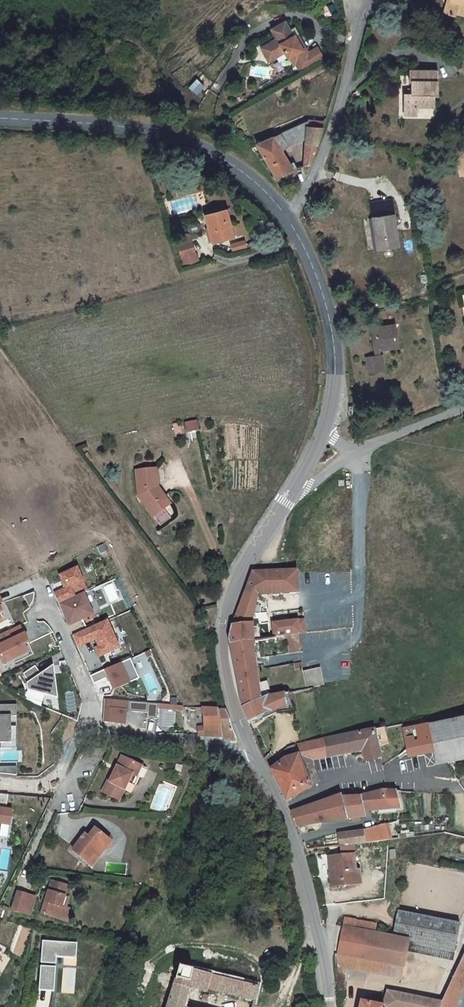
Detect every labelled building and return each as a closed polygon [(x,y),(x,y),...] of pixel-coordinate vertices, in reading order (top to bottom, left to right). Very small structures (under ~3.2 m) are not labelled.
[(444,16),(455,19),(456,16),(463,18),(463,0),(448,0),(444,16)] [(304,66),(318,57),(310,46),(307,41),(304,44),(298,33),(301,31),(295,21),(290,24),(285,17),(273,25),(278,34),(271,39),(272,41),(265,46),(271,56),(287,47),(291,53),(296,60),(299,58),(304,66)] [(327,51),(319,40),(310,46),(318,57),(327,51)] [(438,71),(406,71),(407,82),(410,83),(409,94),(401,93),(401,115),(414,115),(414,108),(433,108),(433,96),(438,96),(438,71)] [(309,128),(309,122),(306,121),(300,124),(300,126),(283,134),(289,148),(307,142),(309,128)] [(325,125),(309,122),(309,128),(323,131),(325,125)] [(304,169),(311,168),(323,131),(309,128),(307,142),(304,169)] [(283,151),(289,148),(283,134),(258,146),(278,181),(289,174),(282,161),(286,159),(283,151)] [(389,201),(369,204),(375,249),(396,246),(389,201)] [(205,211),(207,217),(226,211),(224,205),(205,211)] [(206,217),(213,243),(237,237),(234,226),(231,226),(227,211),(226,211),(207,217),(206,217)] [(248,247),(245,239),(231,243),(234,252),(248,247)] [(190,244),(178,248),(183,262),(194,258),(190,244)] [(366,359),(369,375),(385,372),(382,355),(380,356),(378,350),(389,347),(389,350),(399,348),(395,325),(370,329),(374,357),(366,359)] [(158,485),(154,467),(134,470),(138,494),(152,514),(164,506),(158,499),(165,494),(158,485)] [(170,502),(165,494),(158,499),(164,506),(170,502)] [(165,510),(154,518),(160,526),(171,517),(165,510)] [(78,570),(61,577),(66,590),(55,595),(59,605),(84,594),(88,593),(78,570)] [(298,571),(254,572),(247,588),(252,590),(252,595),(255,595),(285,594),(285,587),(290,586),(291,593),(299,593),(298,571)] [(247,588),(233,627),(251,624),(256,597),(255,597),(255,595),(252,595),(252,590),(247,588)] [(84,594),(59,605),(63,614),(65,613),(71,626),(93,616),(84,594)] [(65,613),(63,614),(69,627),(71,626),(65,613)] [(269,623),(270,636),(287,635),(296,634),(302,633),(301,621),(269,623)] [(107,622),(86,631),(90,639),(95,637),(97,640),(100,648),(96,650),(100,658),(119,649),(107,622)] [(251,625),(251,624),(233,627),(230,635),(230,640),(231,645),(239,689),(257,685),(249,643),(251,625)] [(251,625),(249,643),(256,642),(257,641),(259,626),(251,625)] [(86,631),(73,637),(78,648),(97,640),(95,637),(90,639),(86,631)] [(296,634),(287,635),(289,654),(298,653),(296,634)] [(0,648),(0,654),(5,665),(30,654),(26,646),(31,644),(27,636),(0,648)] [(256,642),(249,643),(257,685),(261,684),(255,653),(258,652),(256,642)] [(131,660),(91,678),(94,686),(106,681),(108,685),(111,684),(114,691),(140,679),(131,660)] [(37,666),(26,675),(31,683),(29,684),(30,691),(61,699),(56,666),(43,675),(37,666)] [(309,688),(315,687),(315,689),(326,687),(323,669),(306,672),(309,688)] [(269,683),(261,684),(265,698),(270,695),(272,697),(273,697),(269,683)] [(243,708),(265,698),(261,684),(257,685),(239,689),(243,708)] [(273,697),(272,697),(276,711),(277,712),(277,714),(281,713),(295,712),(291,693),(273,697)] [(276,711),(272,697),(270,695),(265,698),(243,708),(248,724),(249,723),(276,711)] [(131,702),(105,700),(103,721),(125,725),(125,712),(130,712),(131,702)] [(157,719),(158,708),(158,705),(131,702),(130,712),(147,713),(147,718),(157,719)] [(0,705),(0,743),(11,743),(11,726),(11,716),(17,716),(17,705),(0,705)] [(200,728),(200,736),(221,739),(237,736),(235,729),(229,713),(220,712),(220,710),(202,709),(204,728),(200,728)] [(428,728),(433,754),(436,767),(463,762),(463,721),(428,727),(428,728)] [(17,726),(11,726),(11,743),(0,743),(1,749),(17,748),(17,726)] [(428,728),(404,731),(410,758),(433,754),(428,728)] [(383,729),(320,741),(327,761),(361,749),(366,765),(381,761),(375,746),(386,743),(383,729)] [(320,741),(299,744),(291,746),(290,747),(295,756),(305,776),(316,772),(313,766),(327,761),(320,741)] [(271,771),(287,801),(322,783),(316,772),(305,776),(295,756),(289,757),(285,759),(271,771)] [(144,779),(149,769),(126,757),(119,768),(117,767),(104,794),(119,802),(132,776),(138,779),(140,777),(144,779)] [(18,767),(2,768),(2,775),(18,776),(18,767)] [(341,797),(346,819),(366,818),(367,813),(399,809),(394,791),(381,790),(362,798),(360,798),(341,797)] [(424,815),(446,815),(446,794),(424,794),(424,815)] [(291,814),(296,827),(346,819),(341,797),(293,813),(291,814)] [(0,809),(0,837),(2,824),(10,825),(12,811),(0,809)] [(340,835),(341,848),(389,841),(389,827),(372,831),(364,833),(340,835)] [(99,858),(112,842),(97,830),(90,838),(87,835),(73,851),(88,863),(95,854),(99,858)] [(356,870),(354,856),(329,857),(332,885),(362,883),(362,870),(356,870)] [(60,907),(68,887),(52,881),(39,913),(59,923),(65,909),(60,907)] [(27,917),(34,899),(18,892),(11,909),(27,917)] [(396,909),(390,937),(453,949),(459,922),(396,909)] [(345,918),(343,928),(373,933),(374,924),(345,918)] [(343,928),(339,952),(334,952),(339,999),(344,1000),(346,970),(401,979),(408,949),(451,958),(453,949),(390,937),(373,933),(343,928)] [(76,945),(43,942),(42,964),(46,964),(56,965),(56,957),(74,959),(76,945)] [(443,1002),(440,1006),(463,1006),(463,954),(443,1002)] [(53,990),(55,968),(46,967),(41,967),(39,989),(53,990)] [(168,1006),(184,1006),(191,983),(255,1001),(260,987),(179,967),(168,1006)] [(443,1002),(388,991),(385,1006),(440,1006),(443,1002)]
